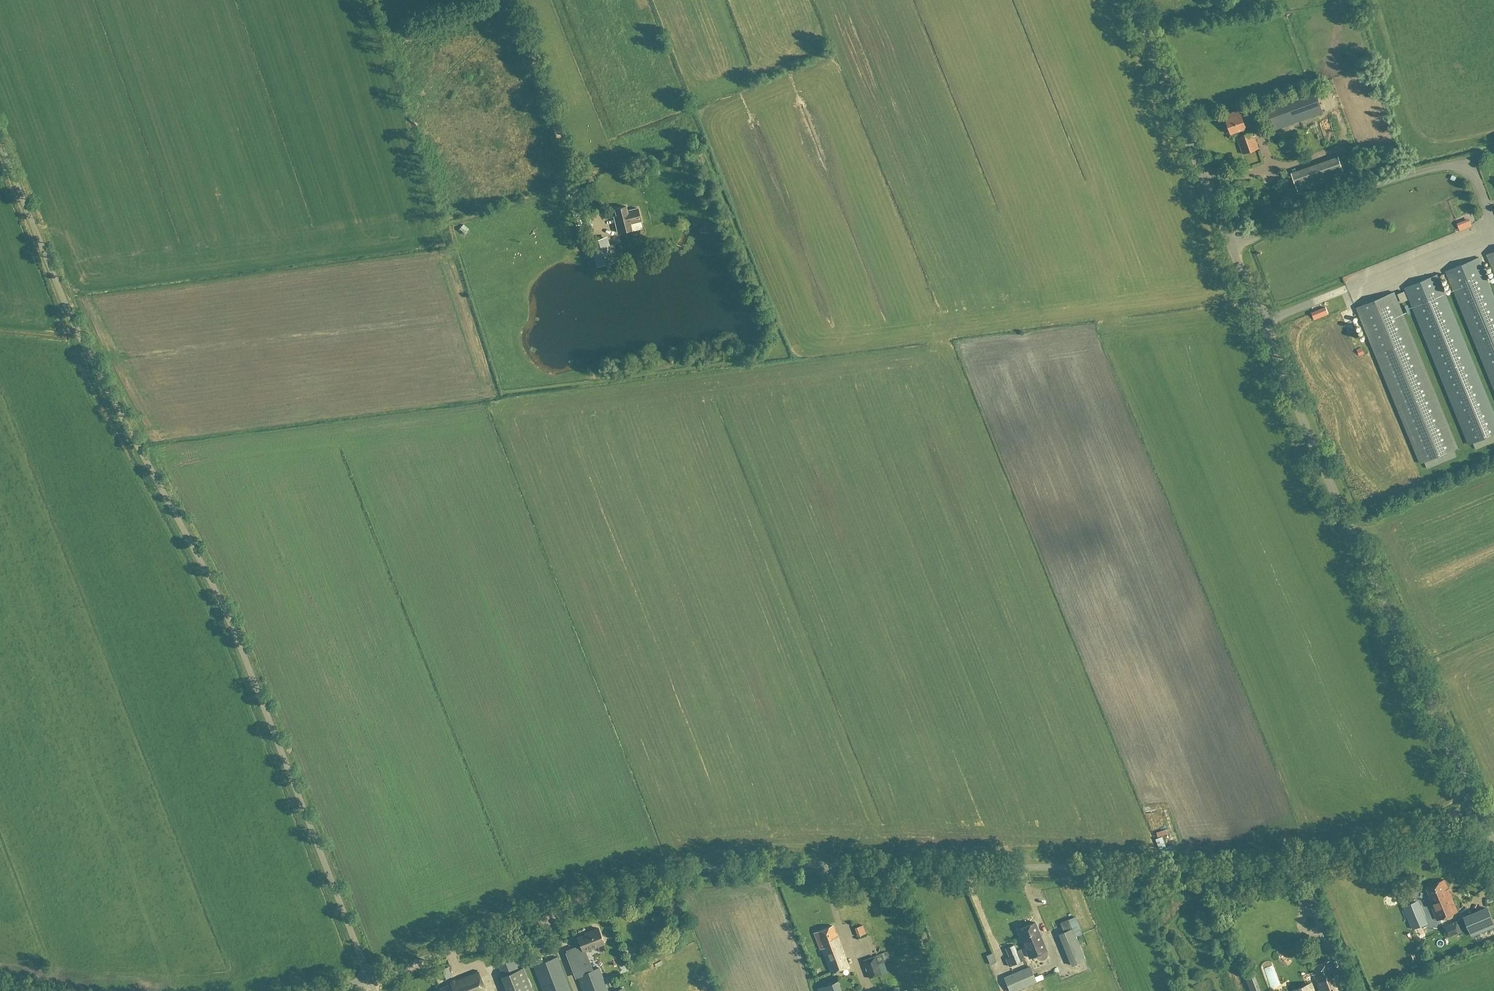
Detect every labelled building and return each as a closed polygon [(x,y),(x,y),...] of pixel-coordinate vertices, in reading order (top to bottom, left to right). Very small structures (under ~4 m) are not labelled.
[(1313,87),(1261,107),(1270,132),(1322,113),(1313,87)] [(1225,115),(1227,119),(1226,119),(1226,120),(1223,122),(1226,128),(1229,127),(1231,133),(1238,130),(1241,137),(1237,138),(1243,153),(1243,154),(1259,148),(1259,147),(1255,139),(1255,138),(1253,132),(1248,133),(1246,128),(1252,125),(1246,109),(1239,111),(1239,110),(1225,115)] [(1294,172),(1299,181),(1308,176),(1303,167),(1294,172)] [(638,209),(627,211),(626,207),(615,209),(616,216),(614,217),(618,233),(632,230),(630,224),(641,222),(638,209)] [(1460,230),(1470,225),(1468,219),(1457,224),(1460,230)] [(584,253),(588,269),(615,261),(613,257),(621,255),(618,245),(610,247),(607,236),(588,242),(591,250),(584,253)] [(1478,258),(1445,272),(1493,391),(1493,297),(1478,258)] [(1404,289),(1468,445),(1472,443),(1475,450),(1493,442),(1493,415),(1436,275),(1404,289)] [(1456,457),(1454,451),(1458,449),(1394,292),(1356,307),(1421,464),(1424,463),(1426,469),(1456,457)] [(1398,294),(1401,302),(1407,300),(1404,292),(1398,294)] [(1165,847),(1162,837),(1155,839),(1159,849),(1165,847)] [(1425,887),(1429,896),(1427,897),(1436,920),(1456,912),(1443,880),(1425,887)] [(1420,900),(1402,907),(1411,929),(1429,922),(1420,900)] [(1471,936),(1493,926),(1493,924),(1487,908),(1463,918),(1471,936)] [(1076,934),(1083,932),(1078,914),(1071,916),(1076,934)] [(1017,929),(1028,958),(1045,951),(1034,922),(1017,929)] [(1456,922),(1446,929),(1454,939),(1463,933),(1456,922)] [(813,932),(819,949),(821,948),(831,973),(848,967),(836,935),(832,925),(813,932)] [(575,950),(574,948),(567,951),(567,953),(566,953),(572,969),(575,968),(578,976),(592,971),(584,951),(603,944),(597,928),(588,932),(588,933),(577,937),(581,947),(575,950)] [(1072,928),(1057,934),(1071,966),(1085,959),(1072,928)] [(1005,959),(1008,967),(1025,960),(1020,949),(1015,951),(1013,945),(1005,948),(1008,957),(1005,959)] [(988,952),(992,963),(998,960),(993,949),(988,952)] [(884,971),(882,968),(890,965),(888,959),(889,959),(887,952),(874,957),(873,957),(862,961),(869,979),(880,975),(879,973),(884,971)] [(542,990),(569,990),(556,957),(532,966),(542,990)] [(1336,975),(1334,976),(1328,960),(1312,966),(1315,973),(1313,974),(1318,989),(1314,990),(1342,990),(1336,975)] [(1044,979),(1042,974),(1034,977),(1030,967),(1005,977),(1003,978),(1009,990),(1015,990),(1044,979)] [(501,977),(507,990),(532,990),(523,968),(501,977)] [(598,968),(592,971),(578,976),(577,977),(582,990),(607,990),(598,968)] [(1278,969),(1269,970),(1272,990),(1281,989),(1278,969)] [(438,988),(439,990),(485,990),(478,971),(449,982),(450,984),(438,988)] [(1250,975),(1244,979),(1249,990),(1257,990),(1250,975)] [(817,990),(840,990),(836,981),(816,989),(817,990)]
